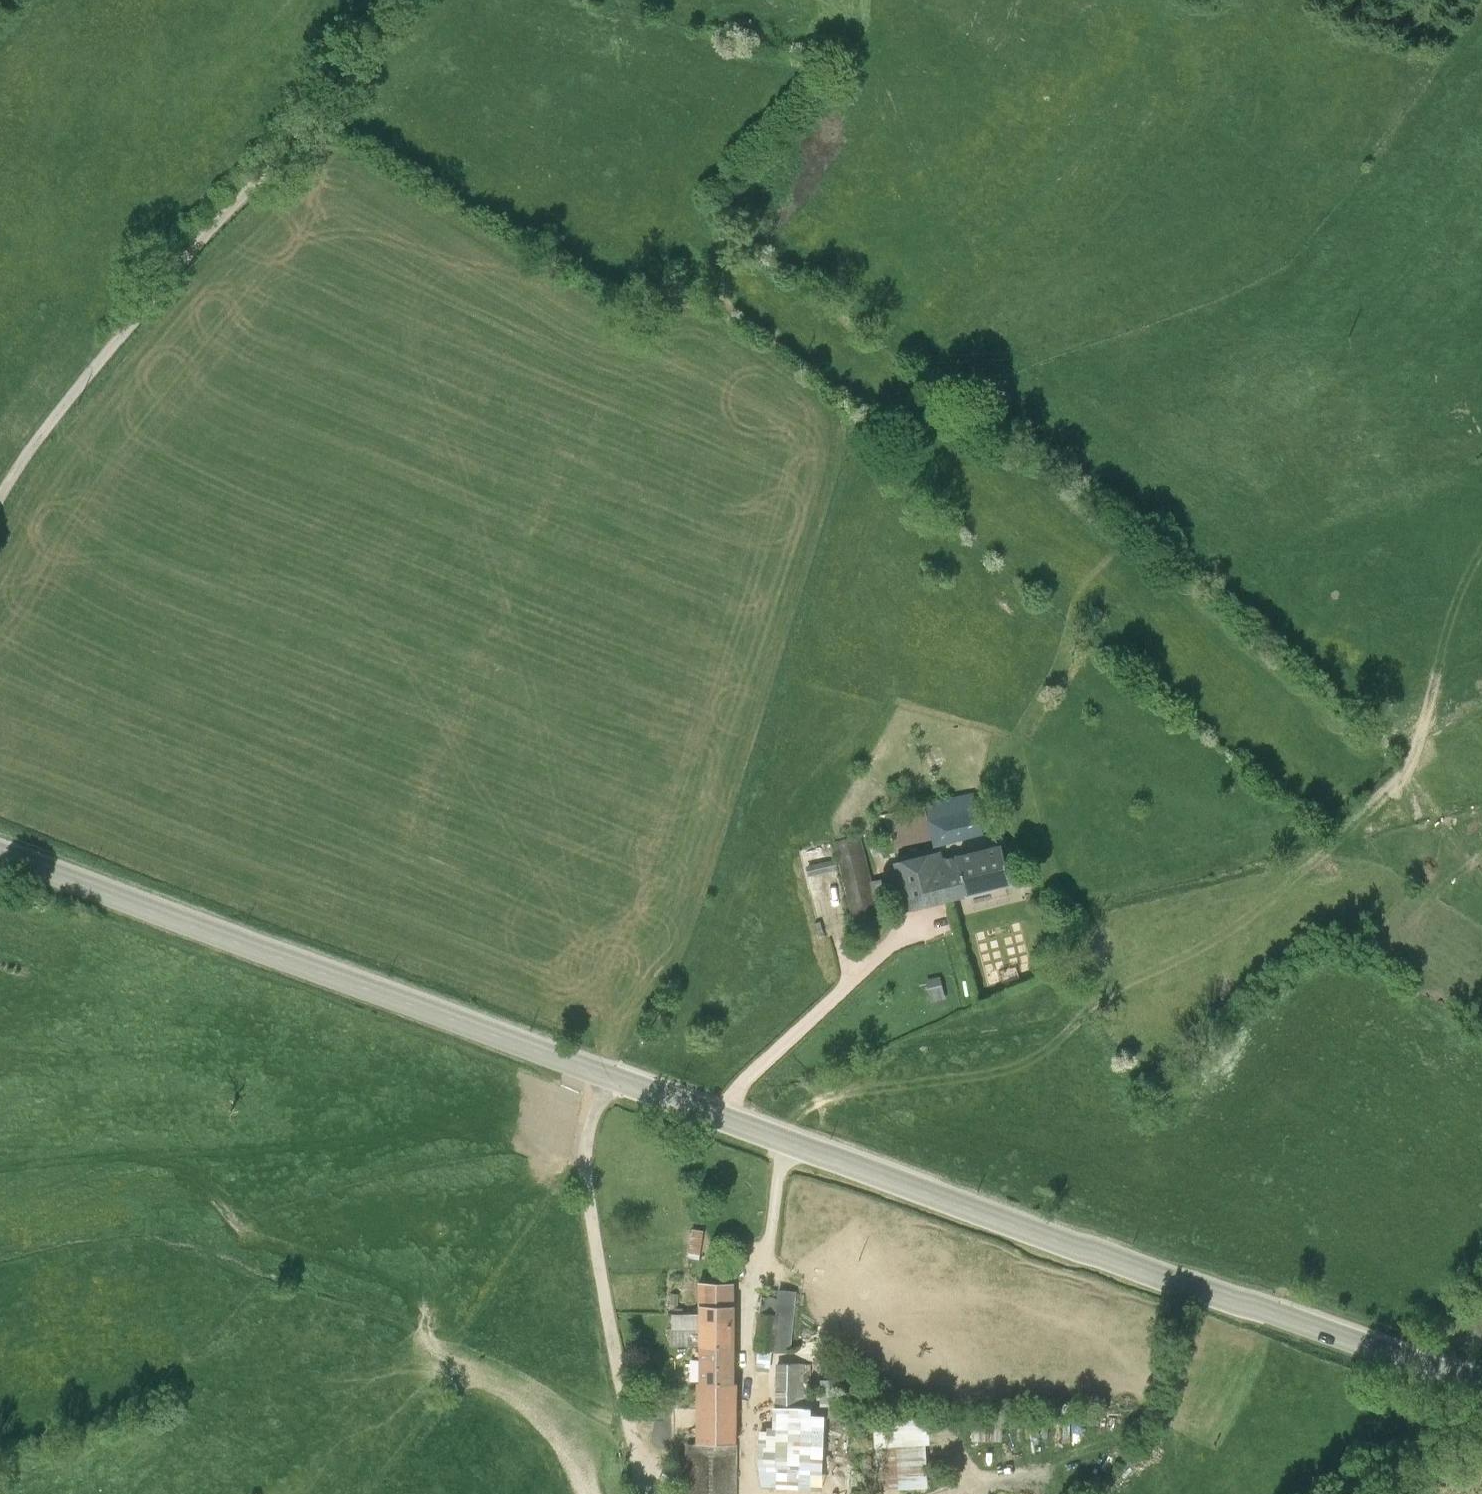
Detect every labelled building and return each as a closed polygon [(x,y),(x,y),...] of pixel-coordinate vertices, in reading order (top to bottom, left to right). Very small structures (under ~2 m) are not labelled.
[(887,846),(892,862),(928,852),(930,860),(980,846),(969,805),(872,831),(877,849),(887,846)] [(858,848),(830,854),(850,937),(877,931),(858,848)] [(941,872),(939,864),(891,876),(904,925),(1008,898),(998,857),(946,871),(941,872)] [(943,994),(931,996),(935,1014),(947,1012),(943,994)] [(693,1244),(689,1272),(702,1274),(706,1246),(693,1244)] [(692,1460),(681,1460),(682,1493),(732,1493),(731,1304),(696,1303),(695,1335),(694,1365),(692,1460)] [(791,1322),(756,1319),(752,1367),(787,1370),(791,1322)] [(694,1365),(695,1335),(667,1334),(666,1365),(694,1365)] [(773,1385),(773,1428),(800,1427),(800,1384),(773,1385)] [(821,1436),(800,1438),(800,1427),(773,1428),(768,1428),(769,1450),(757,1451),(756,1493),(821,1493),(821,1436)] [(875,1465),(877,1493),(923,1493),(921,1462),(875,1465)]
